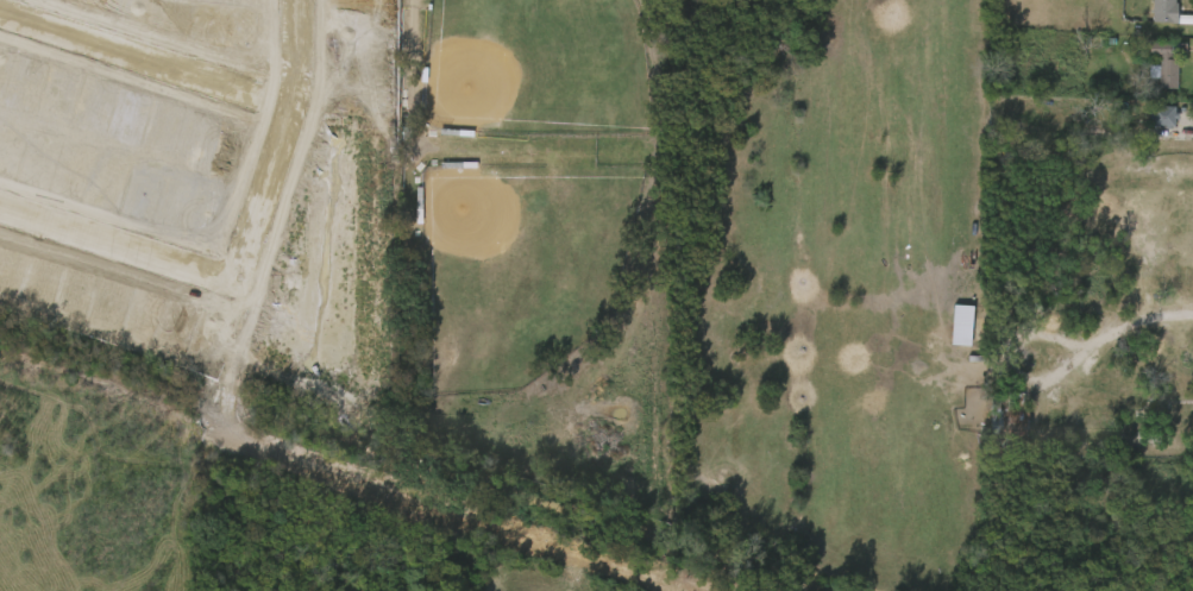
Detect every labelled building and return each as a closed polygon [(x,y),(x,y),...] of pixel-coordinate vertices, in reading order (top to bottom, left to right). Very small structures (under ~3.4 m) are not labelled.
[(1137,29),(1161,29),(1162,0),(1138,0),(1137,29)] [(1178,15),(1192,15),(1192,24),(1154,23),(1154,13),(1153,13),(1153,0),(1175,0),(1175,4),(1179,4),(1178,15)] [(1183,51),(1183,55),(1175,54),(1174,89),(1156,88),(1156,78),(1145,78),(1147,65),(1156,65),(1157,58),(1147,58),(1147,42),(1183,43),(1183,51)] [(1133,64),(1144,64),(1143,94),(1162,94),(1163,49),(1134,49),(1133,64)] [(1180,114),(1179,120),(1175,119),(1175,127),(1166,130),(1166,127),(1151,126),(1151,107),(1176,107),(1176,114),(1180,114)] [(1159,112),(1140,113),(1141,133),(1160,132),(1159,112)] [(936,350),(956,351),(957,311),(937,310),(936,350)] [(1023,395),(1023,404),(1025,404),(1024,447),(985,446),(986,392),(1023,392),(1023,395)]
